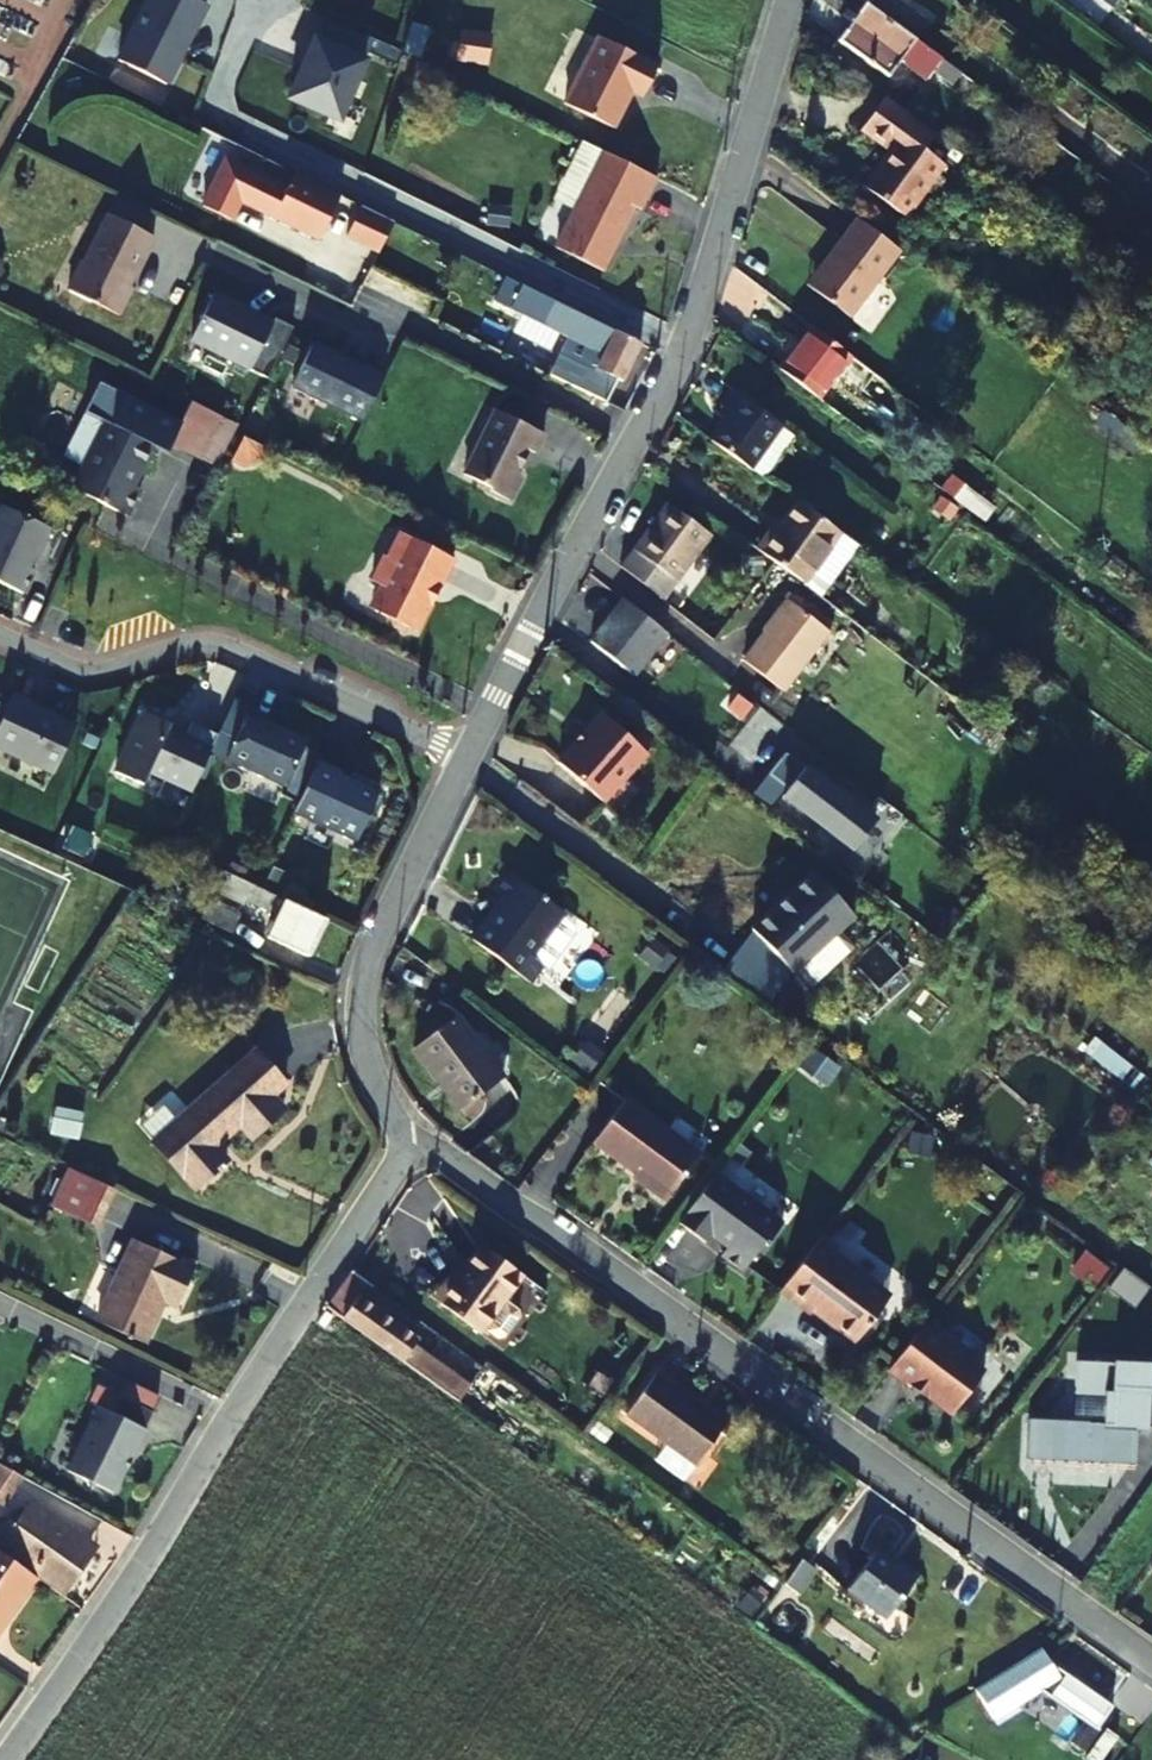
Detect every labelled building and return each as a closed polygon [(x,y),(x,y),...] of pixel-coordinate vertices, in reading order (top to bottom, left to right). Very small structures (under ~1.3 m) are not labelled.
[(119,59),(167,84),(180,58),(177,57),(184,43),(188,42),(207,5),(197,0),(149,0),(119,59)] [(867,6),(918,43),(930,27),(893,0),(872,0),(867,6)] [(918,43),(867,6),(866,5),(838,42),(888,78),(899,63),(925,82),(932,73),(951,88),(961,75),(918,43)] [(454,59),(488,61),(491,28),(457,26),(454,59)] [(661,65),(601,33),(566,100),(617,124),(634,88),(645,94),(661,65)] [(341,119),(366,61),(317,39),(308,59),(311,60),(306,73),(303,71),(291,98),(341,119)] [(924,125),(886,97),(865,125),(895,149),(887,161),(884,159),(866,185),(906,216),(956,148),(924,125)] [(657,175),(602,149),(555,246),(603,268),(613,248),(609,246),(615,233),(619,234),(635,203),(642,207),(657,175)] [(1079,163),(1069,155),(1058,169),(1069,177),(1079,163)] [(229,159),(215,187),(244,201),(321,239),(343,195),(297,173),(288,189),(229,159)] [(1140,202),(1151,209),(1151,184),(1140,202)] [(244,201),(215,187),(206,205),(234,220),(244,201)] [(382,252),(397,222),(365,206),(350,236),(382,252)] [(158,238),(112,215),(88,263),(85,261),(72,289),(125,314),(139,287),(133,283),(138,271),(143,273),(153,255),(150,254),(158,238)] [(904,255),(862,223),(836,257),(840,261),(818,291),(855,321),(904,255)] [(641,342),(532,289),(521,314),(537,321),(527,340),(550,351),(560,332),(605,353),(599,366),(623,378),(641,342)] [(191,341),(269,378),(295,326),(276,317),(275,320),(216,291),(191,341)] [(851,356),(813,327),(780,370),(818,399),(851,356)] [(293,385),(364,421),(386,376),(346,358),(345,360),(335,356),(334,352),(314,342),(293,385)] [(614,386),(580,370),(573,383),(607,399),(614,386)] [(110,419),(75,485),(128,513),(143,485),(134,481),(141,468),(146,470),(159,444),(138,432),(152,404),(98,376),(83,405),(110,419)] [(152,404),(138,432),(159,444),(184,457),(208,409),(162,386),(152,404)] [(779,426),(732,392),(721,406),(731,414),(712,441),(765,479),(780,457),(765,446),(779,426)] [(1134,450),(1146,428),(1104,403),(1092,425),(1134,450)] [(208,409),(184,457),(214,471),(238,424),(208,409)] [(548,432),(501,409),(484,440),(487,443),(484,448),(480,449),(467,474),(492,487),(493,491),(513,501),(517,498),(526,478),(522,474),(532,452),(537,454),(548,432)] [(795,437),(779,426),(765,446),(780,457),(795,437)] [(243,435),(232,458),(250,468),(260,456),(265,445),(243,435)] [(47,526),(1,504),(0,506),(0,582),(22,592),(33,569),(27,566),(47,526)] [(840,535),(798,504),(777,533),(772,530),(757,551),(805,585),(840,535)] [(717,546),(674,512),(627,572),(670,605),(717,546)] [(456,561),(401,534),(389,559),(386,557),(373,583),(383,587),(374,604),(376,612),(395,619),(397,628),(409,632),(416,628),(421,631),(434,607),(430,599),(437,585),(443,588),(456,561)] [(862,550),(841,534),(840,535),(805,585),(803,588),(823,603),(862,550)] [(828,633),(788,605),(744,664),(782,693),(828,633)] [(673,639),(630,606),(598,648),(640,681),(673,639)] [(0,721),(0,747),(53,772),(76,723),(13,692),(0,721)] [(248,711),(224,761),(284,788),(305,742),(267,724),(269,720),(248,711)] [(190,793),(216,737),(190,725),(184,738),(166,730),(168,726),(149,718),(137,722),(113,774),(139,786),(145,773),(190,793)] [(576,752),(559,773),(607,810),(647,757),(600,722),(584,741),(586,743),(578,753),(576,752)] [(315,763),(293,812),(356,841),(377,795),(338,777),(339,774),(315,763)] [(812,773),(790,801),(860,855),(882,827),(812,773)] [(323,919),(219,871),(210,891),(243,908),(245,903),(276,917),(267,938),(306,956),(323,919)] [(811,873),(751,931),(793,974),(853,916),(811,873)] [(564,914),(511,874),(502,886),(513,894),(494,920),(489,917),(477,933),(535,977),(547,960),(537,952),(564,914)] [(239,916),(209,902),(200,919),(231,934),(239,916)] [(504,1078),(459,1016),(415,1046),(459,1110),(504,1078)] [(282,1082),(255,1052),(152,1144),(194,1189),(226,1162),(212,1146),(238,1123),(250,1137),(282,1109),(268,1094),(282,1082)] [(648,1174),(647,1176),(669,1194),(702,1153),(630,1096),(599,1136),(648,1174)] [(54,1103),(49,1130),(77,1136),(83,1109),(54,1103)] [(113,1189),(70,1169),(52,1207),(96,1227),(113,1189)] [(669,1194),(647,1176),(644,1180),(666,1197),(669,1194)] [(749,1201),(716,1176),(690,1210),(678,1226),(704,1247),(710,1239),(726,1251),(720,1259),(742,1275),(762,1249),(765,1251),(781,1229),(747,1203),(749,1201)] [(835,1252),(820,1240),(778,1294),(809,1317),(813,1311),(856,1344),(887,1302),(830,1258),(835,1252)] [(196,1268),(135,1241),(98,1321),(145,1343),(165,1300),(178,1307),(196,1268)] [(524,1278),(482,1248),(438,1306),(480,1337),(524,1278)] [(1084,1248),(1069,1269),(1092,1286),(1107,1266),(1084,1248)] [(327,1310),(413,1371),(423,1357),(411,1349),(416,1340),(358,1300),(367,1286),(351,1275),(327,1310)] [(887,1374),(907,1389),(908,1389),(909,1390),(910,1389),(911,1389),(912,1388),(914,1385),(927,1395),(927,1399),(951,1417),(983,1375),(921,1329),(887,1374)] [(423,1357),(413,1371),(458,1402),(467,1388),(423,1357)] [(1151,1432),(1151,1370),(1070,1365),(1068,1398),(1097,1400),(1095,1427),(1022,1422),(1018,1461),(1105,1467),(1106,1460),(1128,1462),(1130,1434),(1141,1435),(1141,1432),(1151,1432)] [(724,1426),(654,1377),(624,1421),(663,1450),(652,1465),(680,1485),(724,1426)] [(66,1474),(111,1494),(149,1413),(116,1397),(108,1415),(96,1409),(66,1474)] [(0,1462),(0,1501),(4,1503),(25,1475),(0,1462)] [(0,1546),(0,1548),(42,1578),(66,1594),(93,1557),(88,1554),(97,1540),(36,1497),(0,1546)] [(0,1548),(0,1635),(42,1578),(0,1548)] [(897,1564),(875,1551),(845,1592),(891,1622),(925,1575),(900,1559),(897,1564)] [(1037,1651),(972,1694),(992,1723),(1038,1694),(1093,1730),(1108,1708),(1052,1670),(1050,1672),(1037,1651)]
